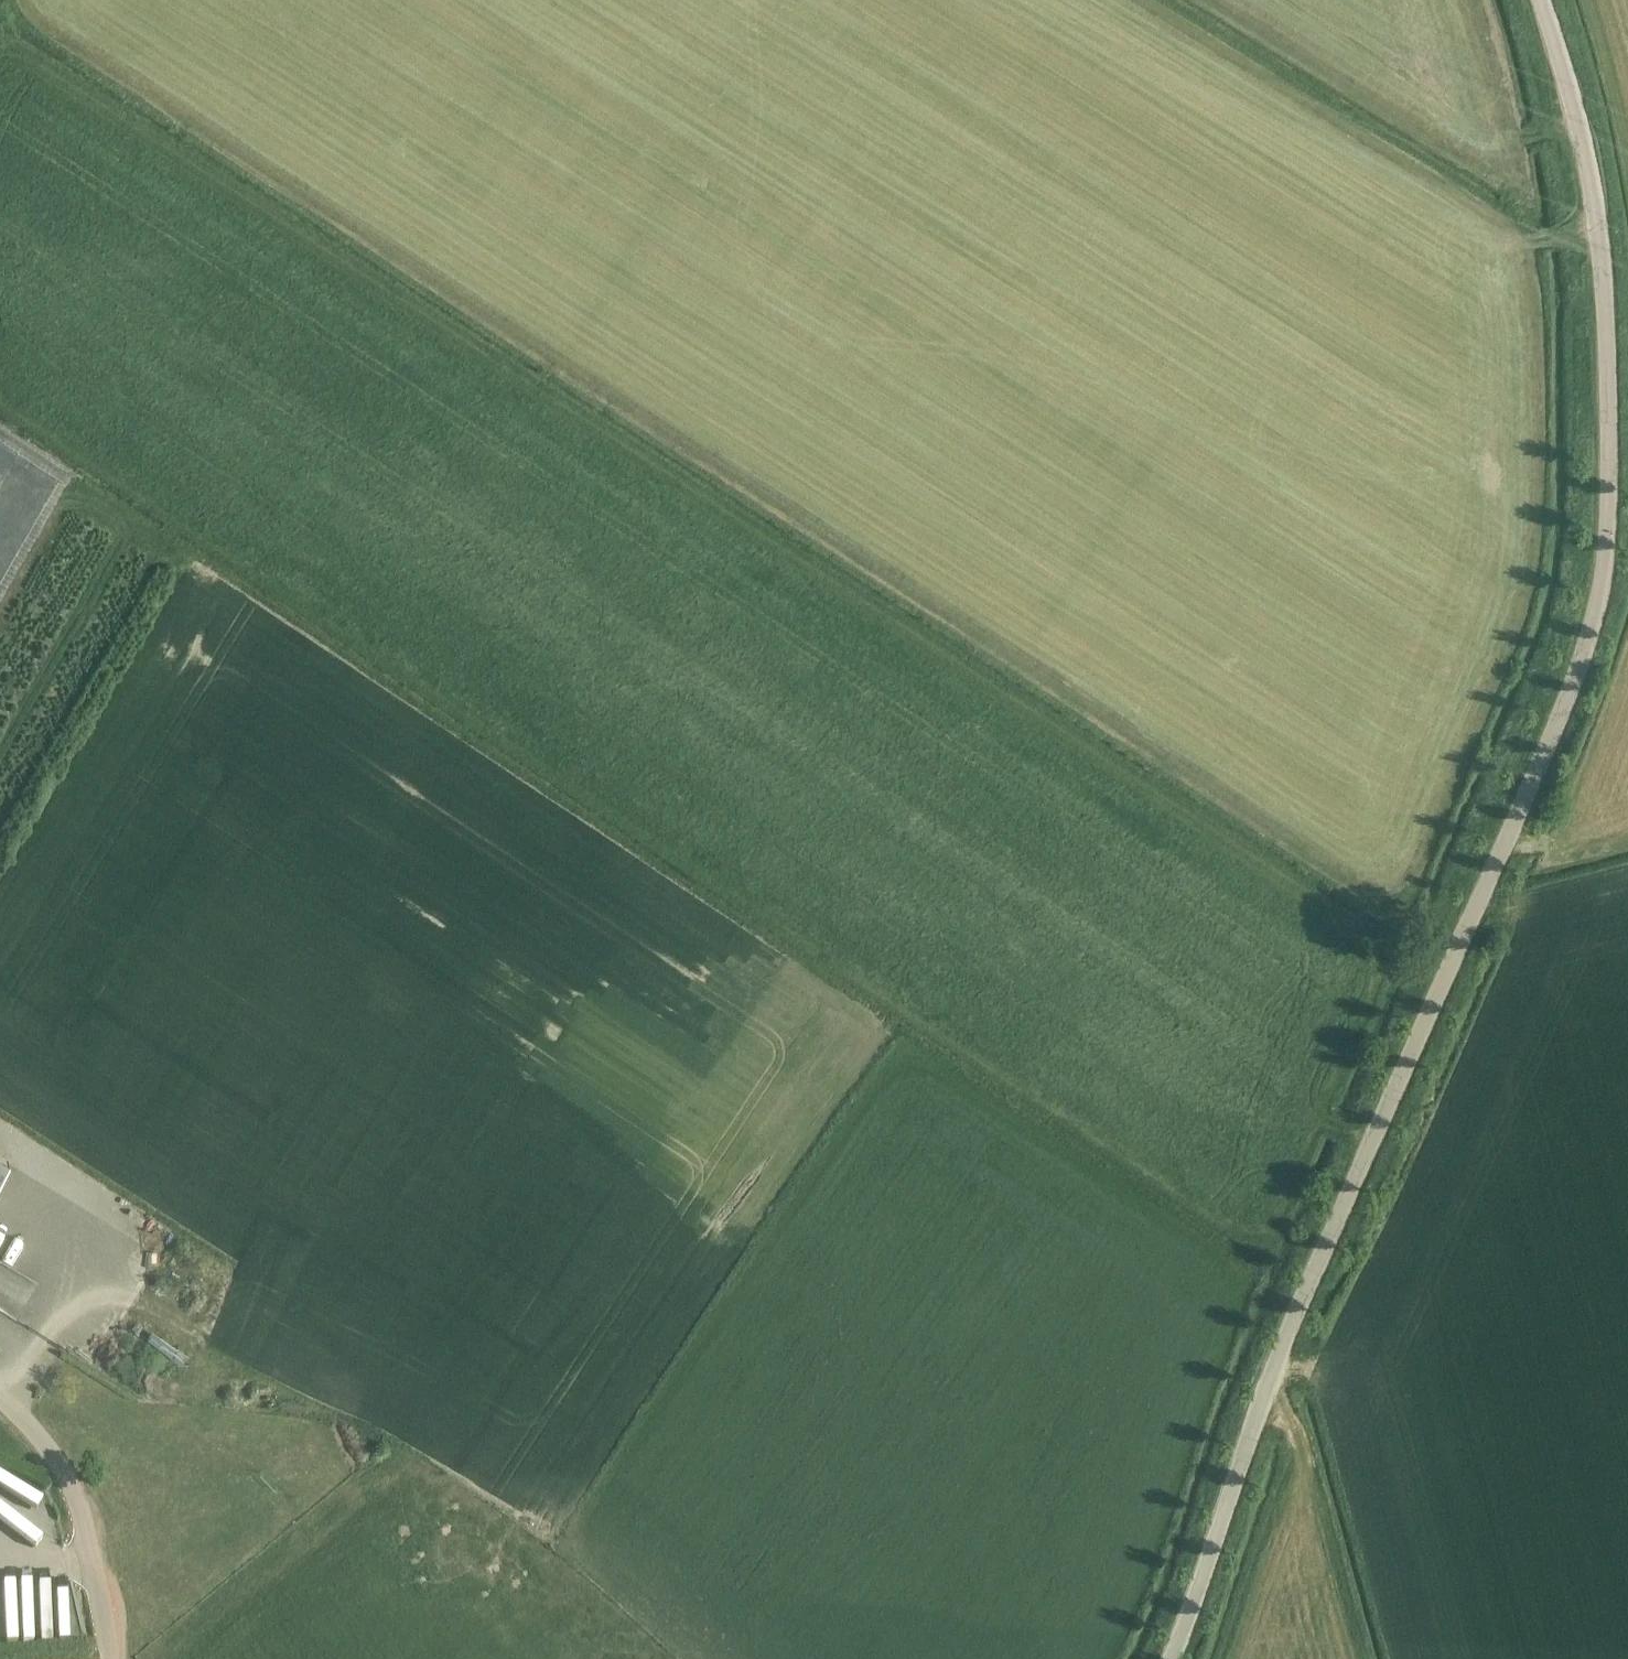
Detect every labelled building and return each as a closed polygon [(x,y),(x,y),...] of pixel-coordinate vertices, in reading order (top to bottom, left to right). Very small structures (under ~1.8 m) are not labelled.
[(0,1157),(0,1179),(10,1163),(0,1157)]
